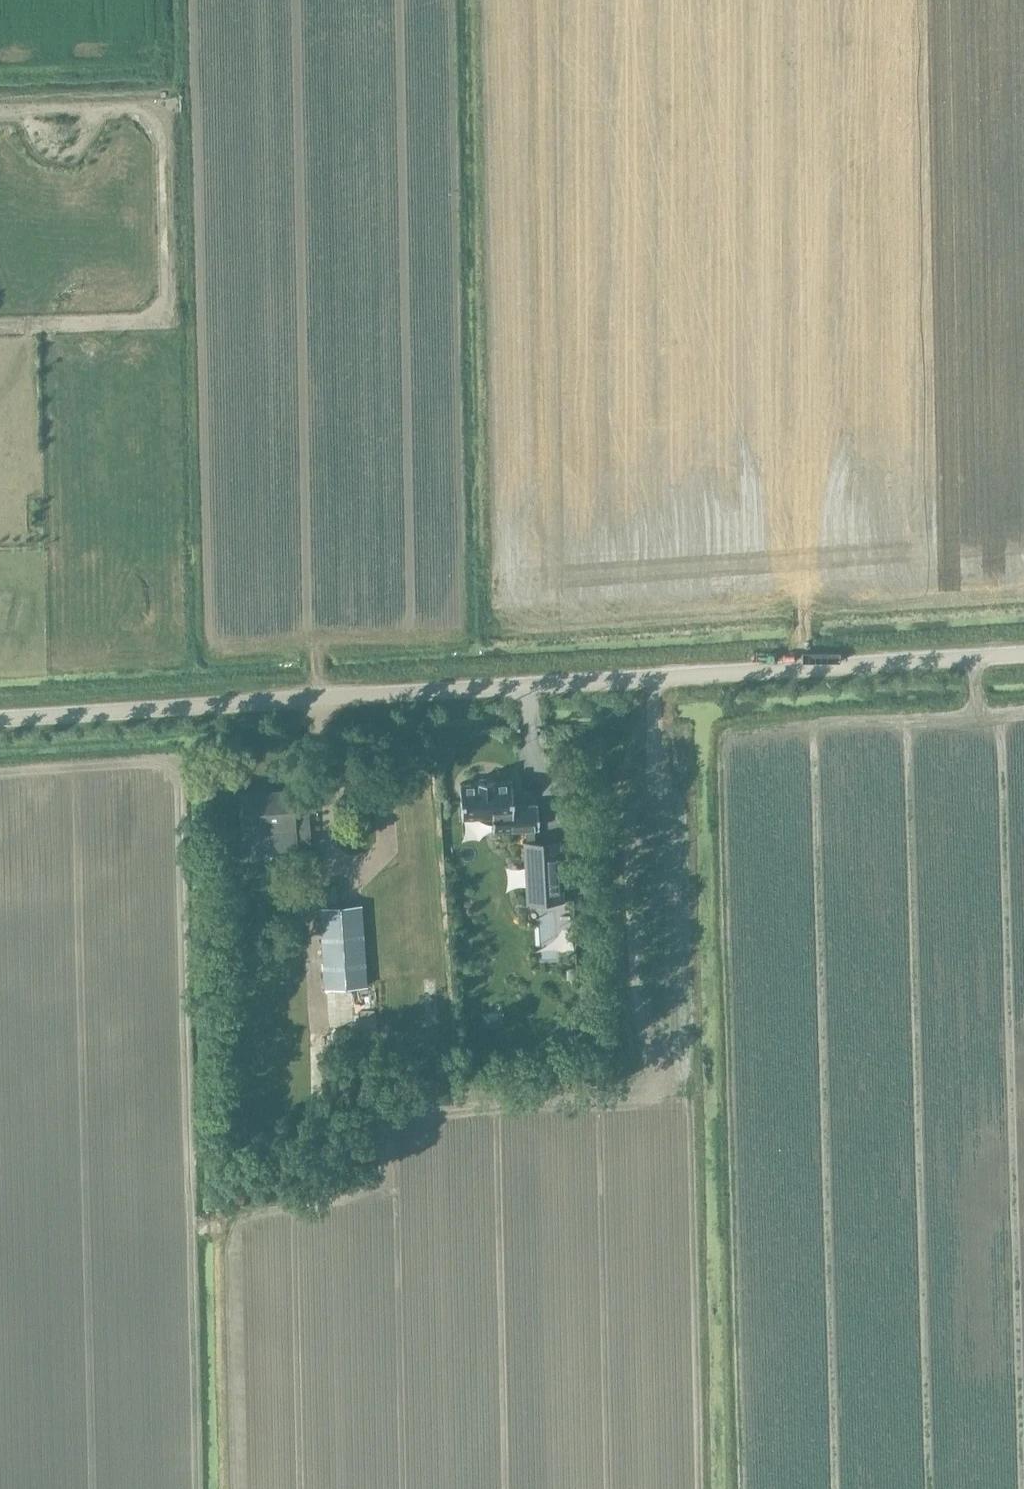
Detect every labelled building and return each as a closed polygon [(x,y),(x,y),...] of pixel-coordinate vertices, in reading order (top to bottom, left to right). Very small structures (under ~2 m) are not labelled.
[(479,782),(461,783),(462,818),(493,816),(494,830),(527,828),(535,828),(539,828),(538,804),(514,805),(512,780),(494,781),(493,779),(479,780),(479,782)] [(291,789),(241,792),(243,833),(244,849),(296,846),(296,841),(311,841),(310,810),(292,811),(291,791),(291,789)] [(528,840),(523,840),(526,902),(564,900),(561,838),(536,840),(535,828),(527,828),(528,840)] [(364,901),(320,904),(325,987),(369,984),(364,901)]
